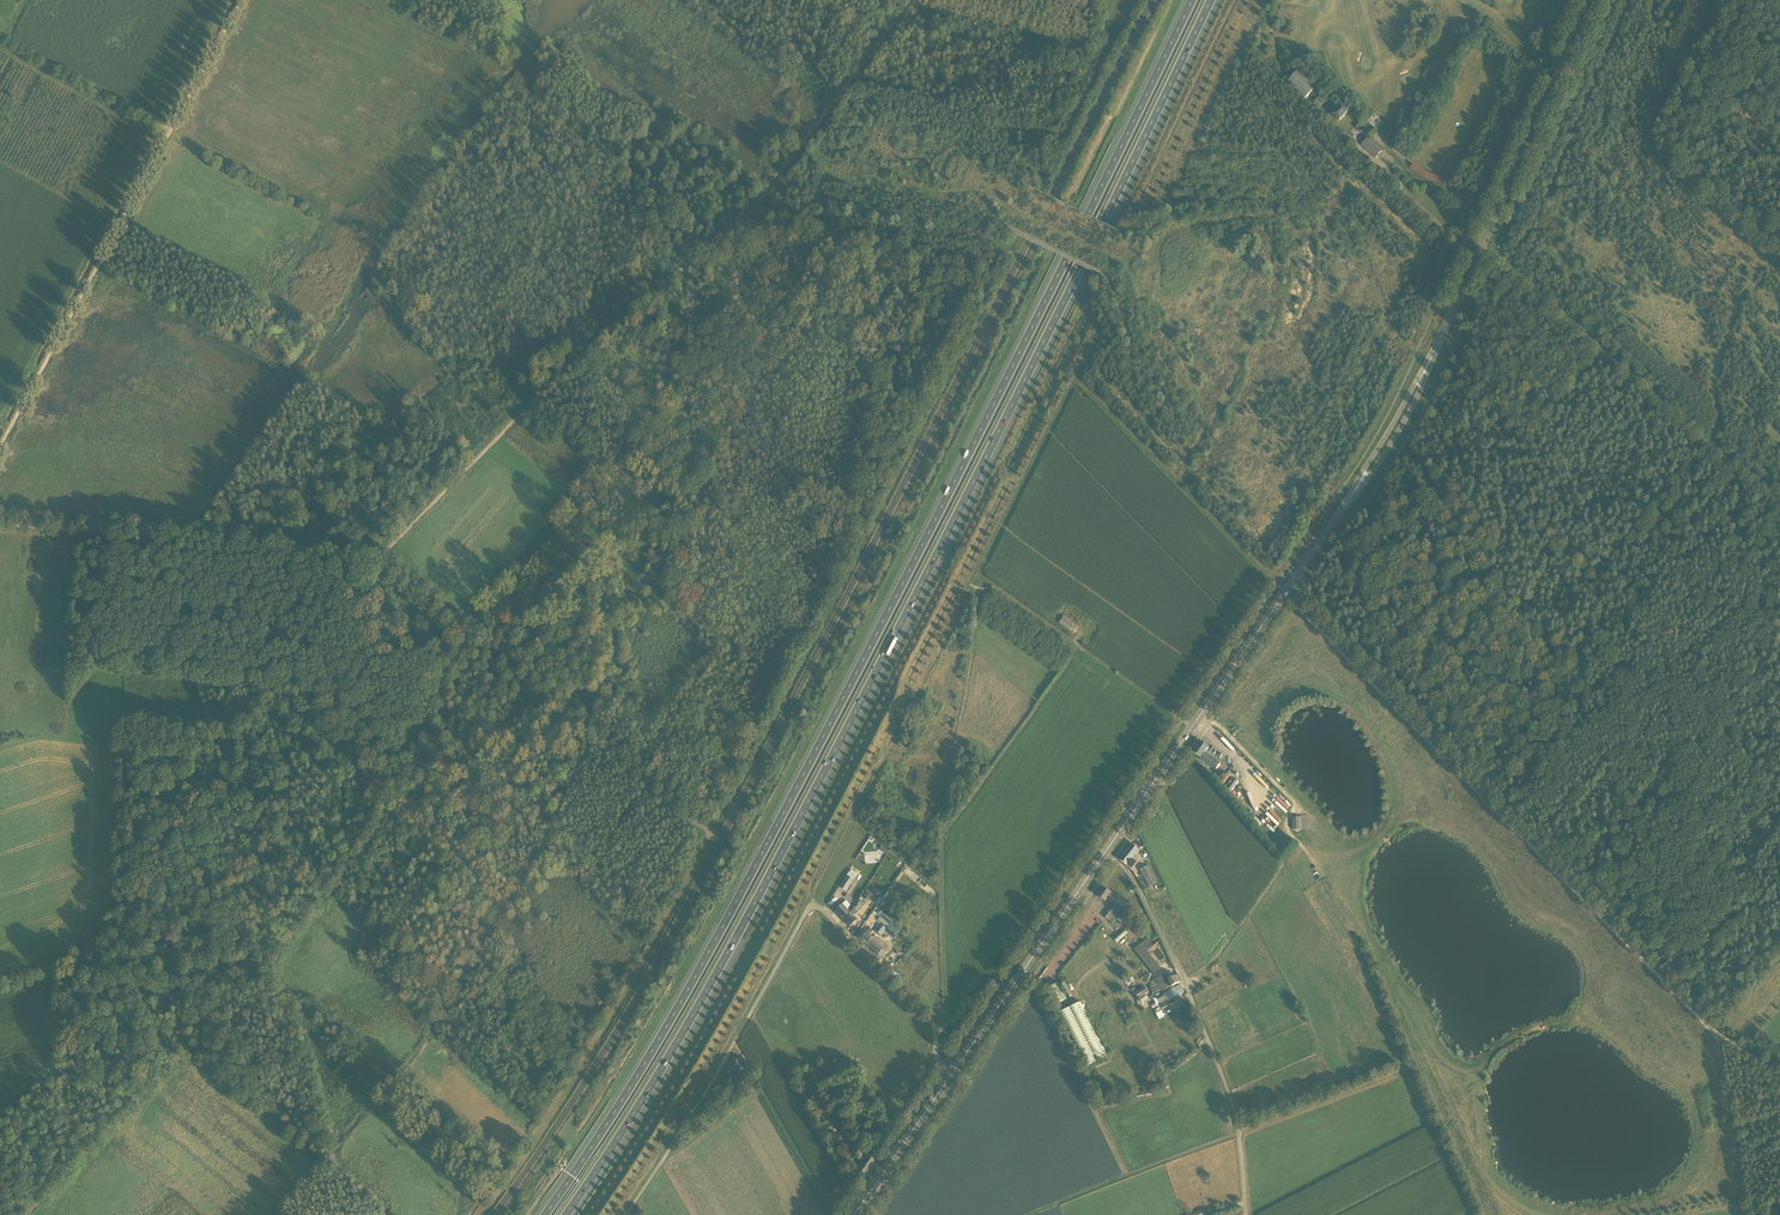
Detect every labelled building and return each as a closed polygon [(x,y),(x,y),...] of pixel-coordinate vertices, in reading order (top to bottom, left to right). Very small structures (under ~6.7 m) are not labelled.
[(1317,86),(1300,69),(1287,82),(1305,99),(1317,86)] [(1316,100),(1313,103),(1316,107),(1324,99),(1320,96),(1316,100)] [(1349,111),(1342,104),(1336,110),(1335,110),(1334,110),(1329,115),(1333,119),(1335,117),(1340,121),(1349,111)] [(1375,130),(1364,119),(1355,128),(1359,131),(1361,130),(1368,137),(1375,130)] [(1384,149),(1369,136),(1361,145),(1376,158),(1384,149)] [(1070,631),(1074,624),(1064,616),(1059,623),(1070,631)] [(1216,770),(1221,763),(1205,752),(1209,747),(1201,742),(1193,753),(1201,758),(1200,759),(1216,770)] [(1228,791),(1231,793),(1238,781),(1235,780),(1228,791)] [(1302,815),(1298,820),(1307,828),(1311,822),(1302,815)] [(1288,840),(1281,849),(1284,852),(1291,843),(1288,840)] [(1136,862),(1132,859),(1138,850),(1133,846),(1121,860),(1131,868),(1136,862)] [(1156,884),(1147,867),(1140,870),(1149,887),(1156,884)] [(848,893),(855,881),(853,880),(855,877),(849,873),(847,876),(839,887),(846,892),(846,891),(848,893)] [(1105,918),(1112,922),(1125,903),(1119,898),(1104,888),(1098,897),(1105,902),(1107,899),(1115,904),(1105,918)] [(869,901),(873,896),(872,896),(874,893),(868,889),(862,897),(869,901)] [(851,906),(846,901),(835,911),(843,920),(855,909),(852,905),(851,906)] [(843,920),(849,927),(856,920),(852,915),(853,914),(854,915),(858,912),(855,909),(843,920)] [(881,910),(878,914),(890,924),(893,920),(892,920),(881,910)] [(880,917),(878,921),(887,928),(889,925),(880,917)] [(898,928),(897,928),(891,923),(885,930),(893,937),(900,929),(898,928)] [(880,933),(885,928),(880,924),(875,929),(880,933)] [(877,955),(880,957),(888,949),(874,936),(873,938),(868,933),(869,933),(870,934),(871,934),(873,931),(870,928),(860,939),(877,955)] [(1148,939),(1134,950),(1155,976),(1162,970),(1147,952),(1154,946),(1148,939)] [(1162,991),(1174,985),(1179,982),(1176,976),(1168,980),(1167,980),(1159,984),(1151,988),(1153,993),(1161,989),(1162,991)] [(1155,979),(1149,983),(1151,988),(1158,984),(1155,979)] [(1047,988),(1055,1004),(1067,998),(1059,982),(1047,988)] [(1170,1005),(1177,1002),(1175,997),(1184,993),(1180,985),(1176,988),(1175,986),(1171,988),(1172,990),(1160,996),(1157,997),(1161,1004),(1167,1001),(1170,1005)] [(1139,999),(1149,993),(1145,986),(1135,992),(1139,999)] [(1108,1055),(1081,1001),(1059,1013),(1086,1067),(1108,1055)] [(1126,1007),(1122,1010),(1127,1018),(1132,1015),(1126,1007)] [(1165,1017),(1161,1010),(1156,1013),(1159,1019),(1165,1017)] [(1136,1093),(1137,1097),(1158,1092),(1157,1088),(1136,1093)] [(828,1109),(825,1105),(822,1107),(816,1097),(812,1100),(813,1101),(805,1106),(812,1118),(828,1109)] [(816,1126),(822,1136),(828,1133),(830,1134),(836,1139),(840,1137),(829,1118),(816,1126)] [(836,1153),(832,1155),(840,1170),(844,1167),(836,1153)] [(861,1166),(856,1162),(852,1168),(864,1177),(875,1161),(863,1153),(860,1157),(865,1160),(861,1166)]
